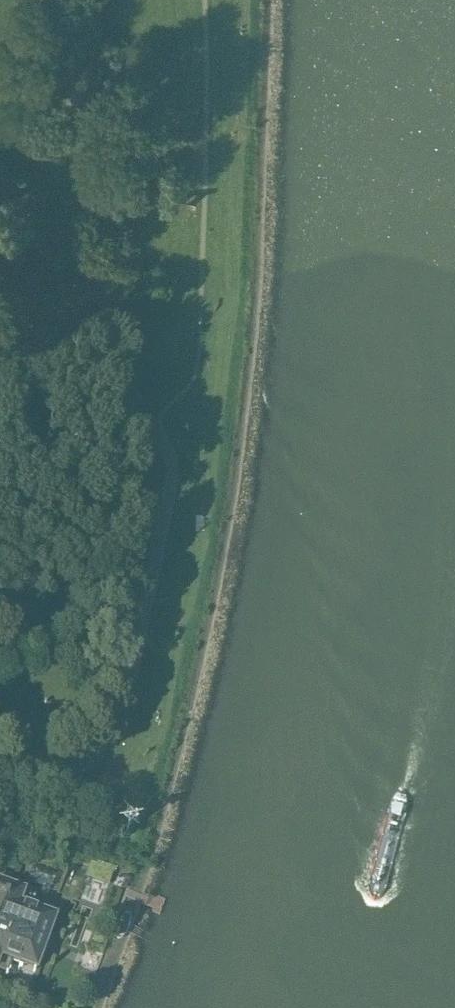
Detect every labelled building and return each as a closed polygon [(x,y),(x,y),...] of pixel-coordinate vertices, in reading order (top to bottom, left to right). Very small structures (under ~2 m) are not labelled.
[(52,888),(56,876),(33,868),(29,880),(35,882),(34,885),(45,889),(46,886),(52,888)] [(0,886),(0,974),(17,980),(22,968),(35,973),(54,920),(41,915),(46,903),(0,886)]
